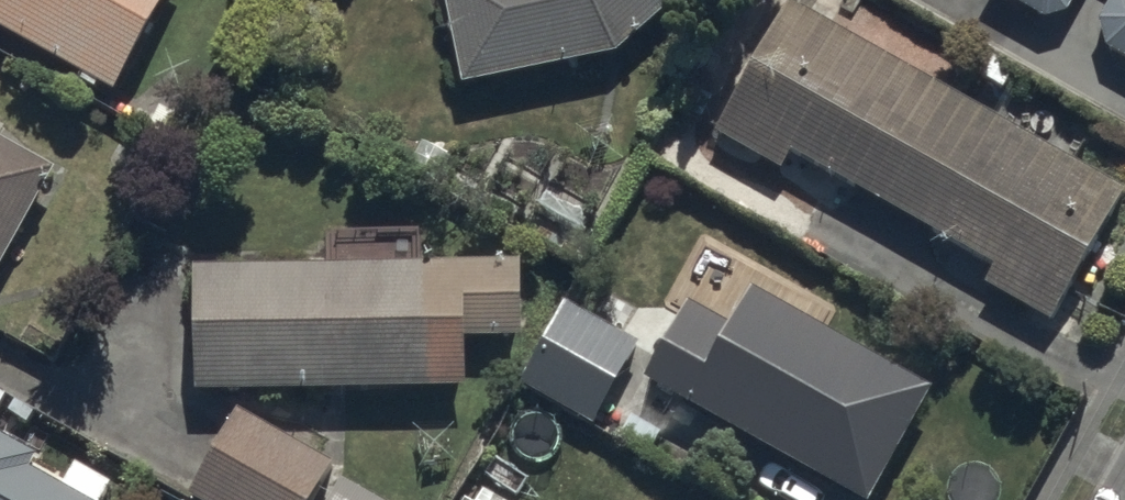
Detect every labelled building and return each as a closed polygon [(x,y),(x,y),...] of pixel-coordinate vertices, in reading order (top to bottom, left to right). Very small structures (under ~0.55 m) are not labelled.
[(120,79),(165,0),(0,0),(0,11),(120,79)] [(464,74),(620,45),(672,0),(450,0),(464,74)] [(1124,188),(1124,179),(809,0),(789,0),(723,117),(1058,306),(1124,188)] [(1054,25),(1069,0),(1011,0),(1054,25)] [(1124,55),(1124,0),(1101,0),(1083,31),(1124,55)] [(55,166),(0,136),(0,266),(55,166)] [(526,328),(525,255),(204,257),(204,383),(474,382),(473,328),(526,328)] [(650,370),(869,496),(912,429),(858,402),(885,348),(754,282),(730,329),(690,301),(650,370)] [(521,373),(602,420),(650,331),(572,285),(521,373)] [(214,499),(313,499),(337,457),(242,404),(195,489),(214,499)] [(34,461),(40,450),(0,427),(0,499),(100,499),(34,461)] [(342,475),(329,499),(389,499),(342,475)]
